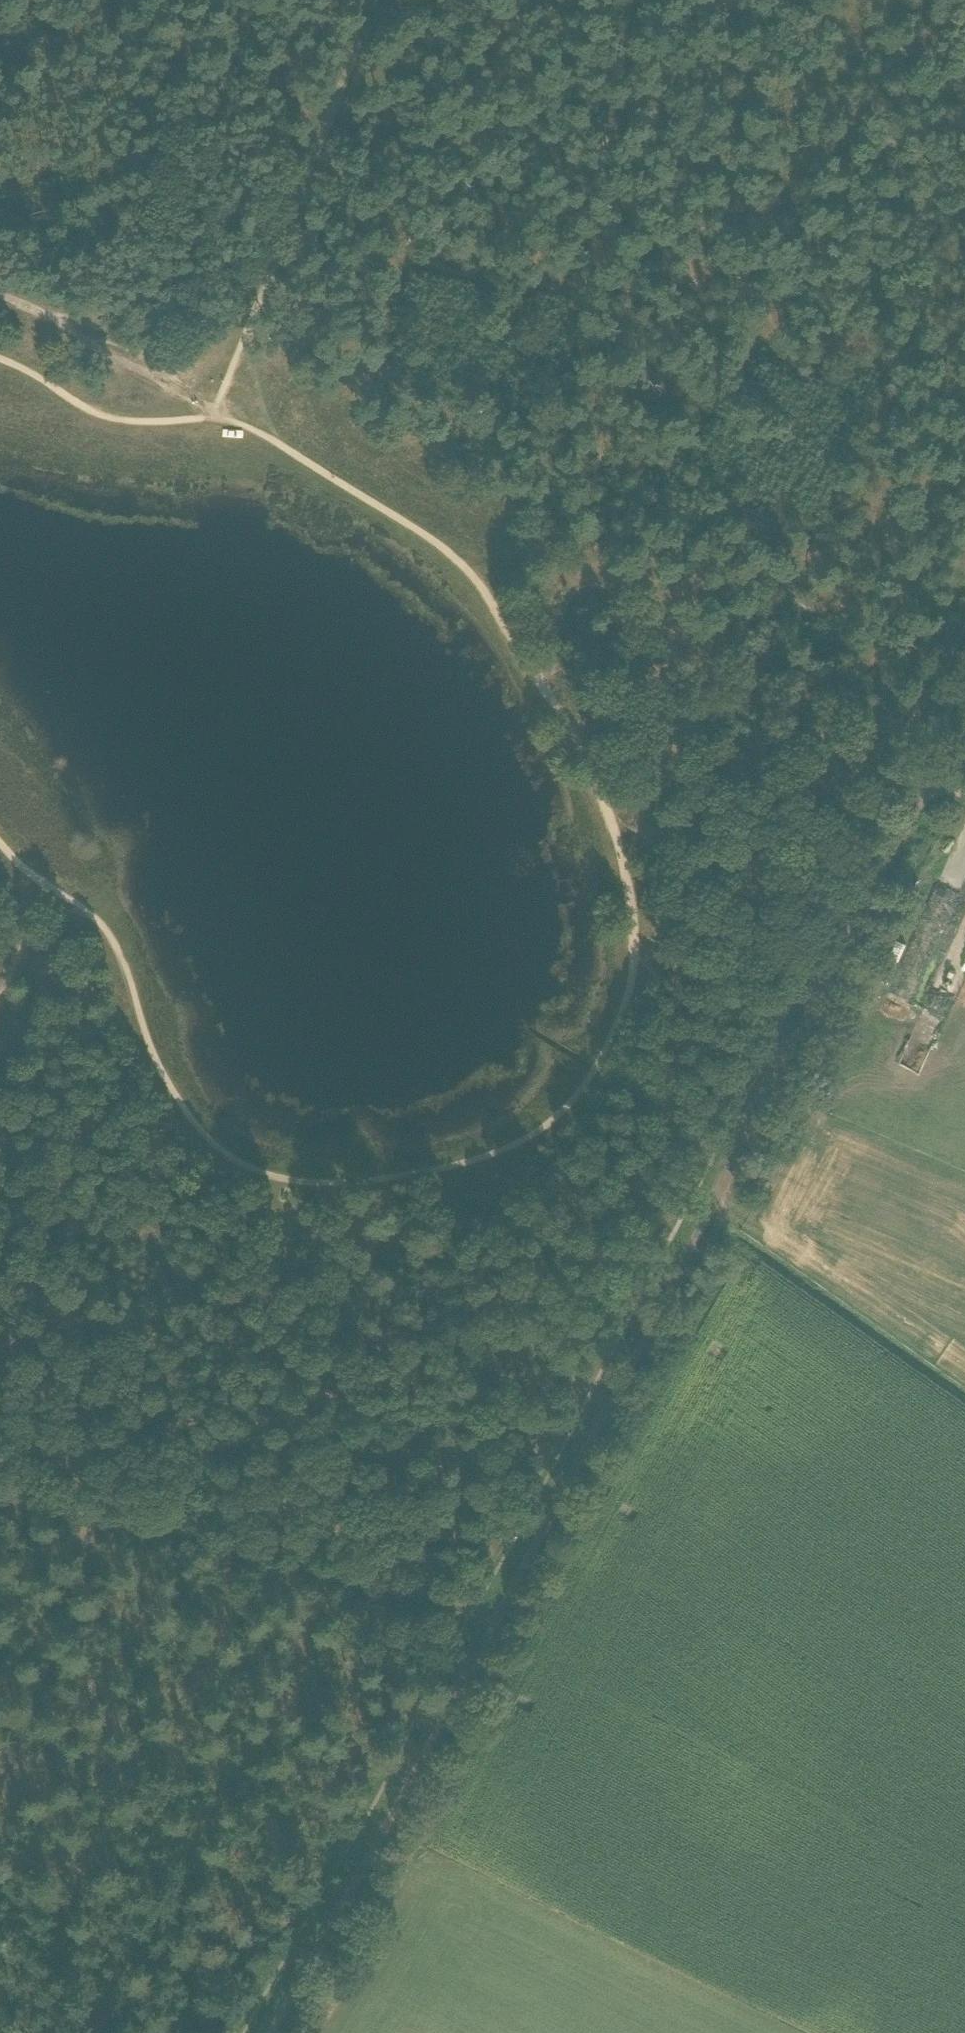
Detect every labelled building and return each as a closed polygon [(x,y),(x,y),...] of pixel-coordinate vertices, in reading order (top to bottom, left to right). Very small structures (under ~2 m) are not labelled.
[(937,910),(928,906),(913,947),(931,954),(942,923),(933,920),(937,910)]
